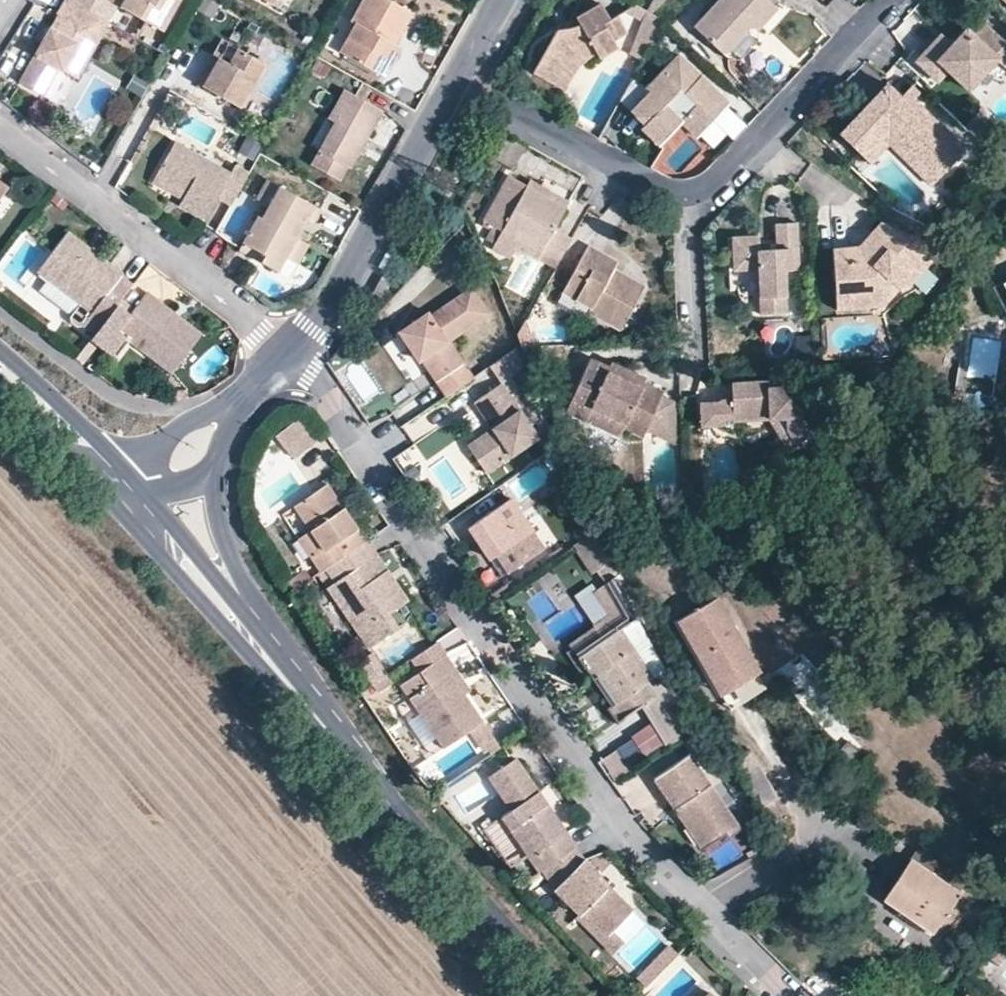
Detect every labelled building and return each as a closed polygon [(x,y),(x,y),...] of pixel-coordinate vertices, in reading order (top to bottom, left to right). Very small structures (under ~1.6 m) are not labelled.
[(102,23),(109,9),(150,32),(169,0),(71,0),(69,5),(102,23)] [(171,0),(169,0),(150,32),(155,35),(175,2),(171,0)] [(401,9),(384,0),(366,0),(352,25),(335,54),(380,79),(397,49),(390,45),(383,42),(401,9)] [(366,0),(358,0),(345,22),(352,25),(366,0)] [(645,11),(649,13),(661,2),(658,0),(651,0),(645,11)] [(723,51),(750,22),(755,27),(775,6),(769,0),(716,0),(694,23),(723,51)] [(72,79),(102,23),(69,5),(62,1),(16,85),(39,98),(54,69),(72,79)] [(589,50),(593,57),(612,46),(608,38),(622,29),(612,13),(606,17),(596,1),(573,16),(576,21),(554,27),(528,71),(550,83),(557,74),(565,65),(589,50)] [(383,42),(390,45),(408,13),(401,9),(383,42)] [(983,24),(971,37),(964,30),(949,45),(939,35),(913,62),(925,73),(929,70),(938,79),(945,71),(966,91),(995,61),(1005,72),(1005,46),(983,24)] [(205,74),(222,43),(215,39),(198,70),(205,74)] [(205,74),(198,70),(190,84),(234,108),(259,64),(222,43),(205,74)] [(557,74),(550,83),(561,89),(593,57),(589,50),(565,65),(557,74)] [(638,124),(656,141),(679,119),(694,133),(724,100),(695,73),(687,81),(669,64),(662,72),(658,68),(642,86),(645,90),(629,109),(641,121),(638,124)] [(938,79),(929,70),(925,73),(935,82),(938,79)] [(883,130),(936,180),(963,152),(901,92),(895,97),(885,88),(838,135),(859,155),(883,130)] [(378,112),(340,91),(323,120),(332,125),(309,168),(335,182),(342,168),(345,170),(378,112)] [(501,137),(490,156),(510,167),(521,148),(501,137)] [(224,207),(243,175),(230,167),(225,175),(168,143),(150,175),(183,194),(178,201),(174,207),(199,221),(211,199),(224,207)] [(146,182),(178,201),(183,194),(150,175),(146,182)] [(542,196),(525,186),(507,176),(481,221),(498,231),(516,241),(537,254),(556,264),(570,239),(552,229),(564,208),(542,196)] [(547,189),(528,179),(525,186),(542,196),(547,189)] [(234,253),(272,275),(280,262),(292,269),(303,249),(291,242),(298,230),(293,227),(297,221),(307,227),(316,213),(261,183),(250,203),(263,209),(255,223),(251,221),(234,253)] [(547,189),(542,196),(564,208),(567,202),(547,189)] [(760,317),(786,316),(783,275),(798,274),(795,225),(775,226),(775,251),(758,252),(758,239),(731,241),(732,273),(757,272),(760,317)] [(834,251),(837,313),(881,312),(902,292),(913,288),(945,255),(882,225),(860,249),(834,251)] [(516,241),(498,231),(489,249),(506,259),(516,241)] [(84,268),(91,259),(61,237),(55,245),(84,268)] [(84,268),(55,245),(32,275),(74,307),(64,320),(65,326),(70,330),(77,329),(77,328),(89,337),(110,310),(115,304),(126,289),(115,280),(117,278),(91,259),(84,268)] [(617,334),(638,295),(607,278),(611,272),(614,266),(584,249),(558,296),(587,311),(584,316),(617,334)] [(556,264),(537,254),(534,259),(552,270),(556,264)] [(607,278),(638,295),(642,289),(611,272),(607,278)] [(373,295),(381,300),(390,284),(382,280),(373,295)] [(416,364),(420,362),(429,356),(443,377),(433,382),(445,399),(471,382),(446,344),(485,319),(468,293),(429,318),(427,316),(398,335),(416,364)] [(165,378),(189,347),(160,324),(165,316),(140,296),(127,313),(122,319),(110,310),(89,337),(84,344),(110,363),(123,346),(165,378)] [(127,313),(115,304),(110,310),(122,319),(127,313)] [(160,324),(189,347),(196,339),(165,316),(160,324)] [(493,368),(505,386),(529,370),(520,350),(493,368)] [(420,362),(433,382),(443,377),(429,356),(420,362)] [(661,396),(642,387),(640,391),(607,376),(609,372),(587,363),(569,406),(589,415),(591,412),(624,426),(623,430),(641,439),(648,425),(659,401),(661,396)] [(611,366),(609,372),(607,376),(640,391),(642,387),(645,381),(611,366)] [(799,388),(768,390),(767,384),(729,386),(729,388),(719,389),(716,392),(717,402),(730,402),(730,423),(764,422),(782,421),(783,431),(796,452),(818,439),(814,431),(828,424),(816,404),(799,405),(799,388)] [(478,404),(496,432),(500,438),(474,455),(488,476),(541,441),(505,386),(478,404)] [(716,392),(699,393),(700,414),(717,413),(717,402),(716,392)] [(666,433),(664,403),(659,401),(648,425),(666,433)] [(591,412),(589,415),(586,421),(620,437),(623,430),(624,426),(591,412)] [(318,442),(298,418),(274,439),(294,462),(318,442)] [(787,457),(796,452),(783,431),(782,421),(764,422),(787,457)] [(832,430),(828,424),(814,431),(818,439),(832,430)] [(496,432),(470,449),(474,455),(500,438),(496,432)] [(333,566),(364,544),(324,486),(290,510),(307,534),(322,555),(324,553),(333,566)] [(493,557),(506,575),(541,551),(508,502),(472,526),(493,557)] [(325,571),(333,566),(324,553),(322,555),(307,534),(296,542),(319,576),(325,571)] [(327,591),(369,652),(399,632),(389,618),(399,611),(380,582),(389,576),(366,543),(364,544),(333,566),(325,571),(335,585),(327,591)] [(506,575),(493,557),(487,561),(500,579),(506,575)] [(613,577),(606,566),(597,573),(604,583),(613,577)] [(408,605),(389,576),(380,582),(399,611),(408,605)] [(594,625),(604,641),(638,618),(618,576),(593,593),(608,616),(594,625)] [(758,666),(713,591),(672,615),(717,690),(758,666)] [(638,618),(604,641),(576,659),(591,682),(595,678),(601,674),(607,683),(602,687),(613,702),(606,708),(616,723),(643,705),(667,747),(694,729),(680,710),(670,687),(638,618)] [(401,689),(443,750),(471,731),(471,732),(477,728),(485,741),(480,744),(485,752),(496,744),(482,723),(451,677),(457,673),(446,658),(447,657),(437,643),(409,662),(419,677),(401,689)] [(595,678),(602,687),(607,683),(601,674),(595,678)] [(485,741),(477,728),(471,732),(480,744),(485,741)] [(500,749),(496,744),(490,749),(493,753),(500,749)] [(598,758),(608,774),(614,783),(629,773),(612,748),(598,758)] [(724,808),(688,754),(651,779),(673,810),(681,805),(686,813),(678,819),(700,851),(726,834),(713,815),(724,808)] [(568,834),(518,758),(498,772),(520,805),(515,809),(503,816),(541,872),(563,857),(553,845),(568,834)] [(520,805),(498,772),(492,775),(515,809),(520,805)] [(686,813),(681,805),(673,810),(678,819),(686,813)] [(739,830),(724,808),(713,815),(726,834),(728,838),(739,830)] [(577,849),(568,834),(553,845),(563,857),(573,851),(577,849)] [(911,859),(959,892),(968,877),(921,845),(911,859)] [(581,864),(573,851),(563,857),(541,872),(555,893),(579,918),(583,915),(607,940),(613,934),(633,914),(608,891),(607,892),(593,878),(597,875),(585,863),(581,864)] [(932,931),(959,892),(911,859),(884,897),(932,931)] [(607,892),(608,891),(611,889),(597,875),(593,878),(607,892)] [(645,926),(633,914),(613,934),(625,946),(645,926)] [(602,945),(607,940),(583,915),(579,918),(576,921),(602,945)] [(625,946),(613,934),(607,940),(602,945),(613,958),(625,946)] [(645,987),(677,955),(668,946),(636,978),(645,987)]
